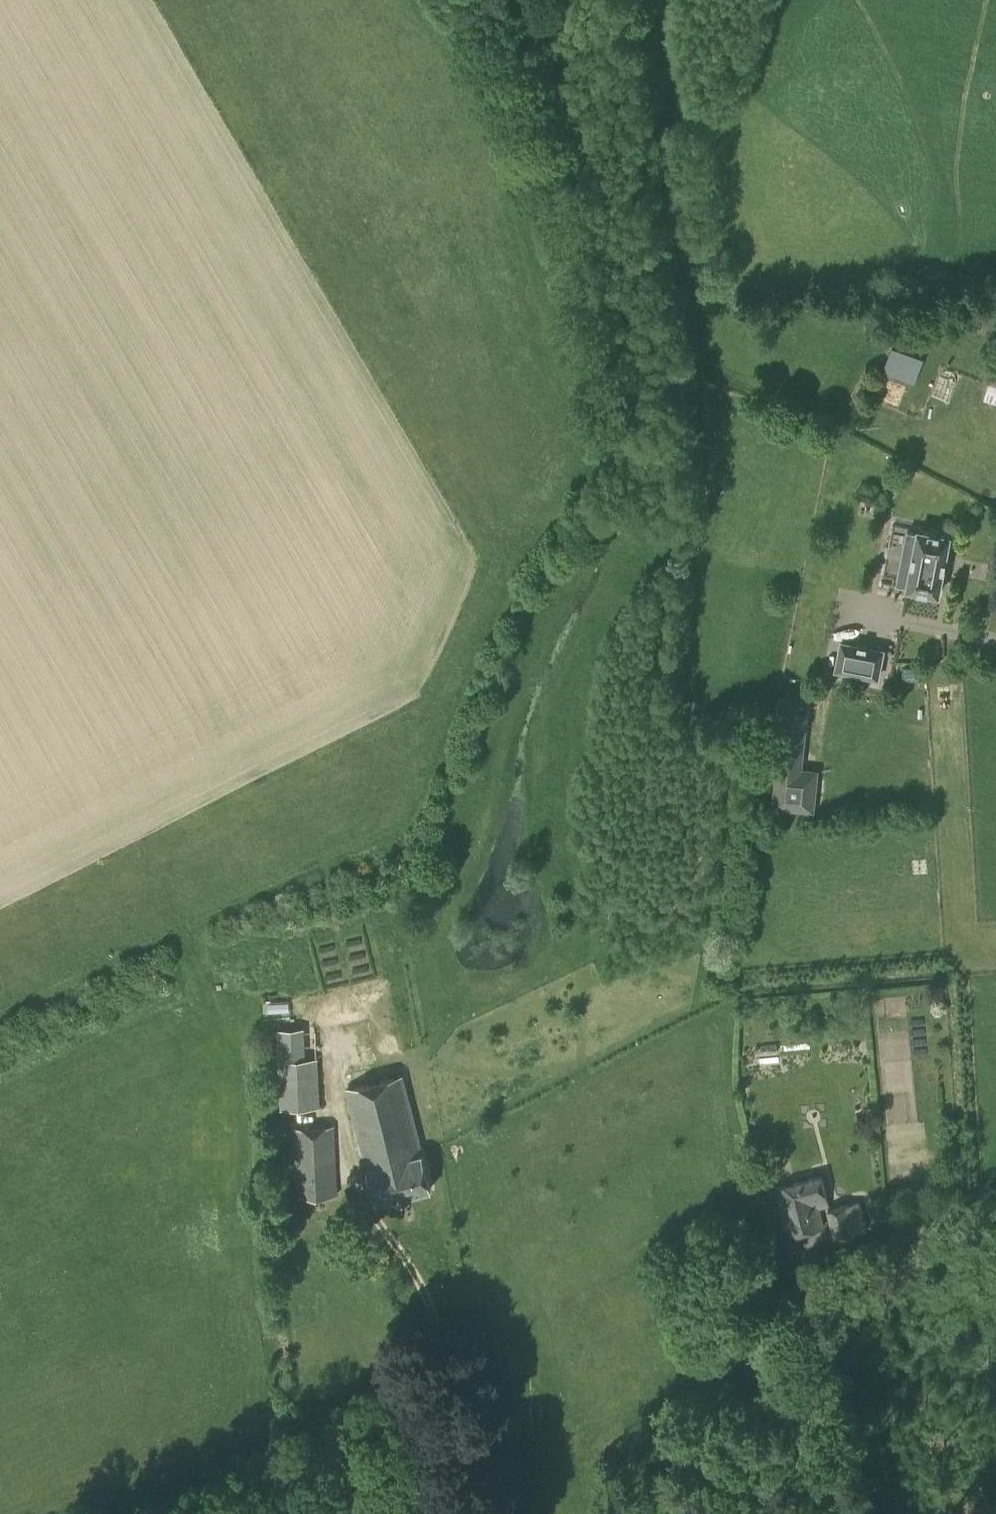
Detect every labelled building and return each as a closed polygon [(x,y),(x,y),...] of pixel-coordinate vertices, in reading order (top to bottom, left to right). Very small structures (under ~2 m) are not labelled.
[(917,381),(925,356),(893,345),(884,370),(917,381)] [(993,369),(984,399),(995,403),(995,370),(993,369)] [(903,550),(914,552),(908,588),(939,593),(950,534),(918,529),(917,535),(906,533),(903,550)] [(879,677),(884,649),(840,641),(835,669),(879,677)] [(782,703),(771,808),(814,812),(819,769),(802,767),(809,706),(782,703)] [(280,1108),(320,1106),(317,1057),(278,1060),(280,1108)] [(378,1202),(431,1188),(402,1075),(348,1088),(367,1164),(368,1164),(378,1202)] [(298,1196),(338,1194),(334,1125),(295,1127),(298,1196)] [(788,1234),(824,1225),(819,1207),(829,1204),(825,1192),(826,1191),(822,1175),(775,1187),(788,1234)] [(834,1237),(867,1229),(860,1201),(827,1209),(834,1237)]
